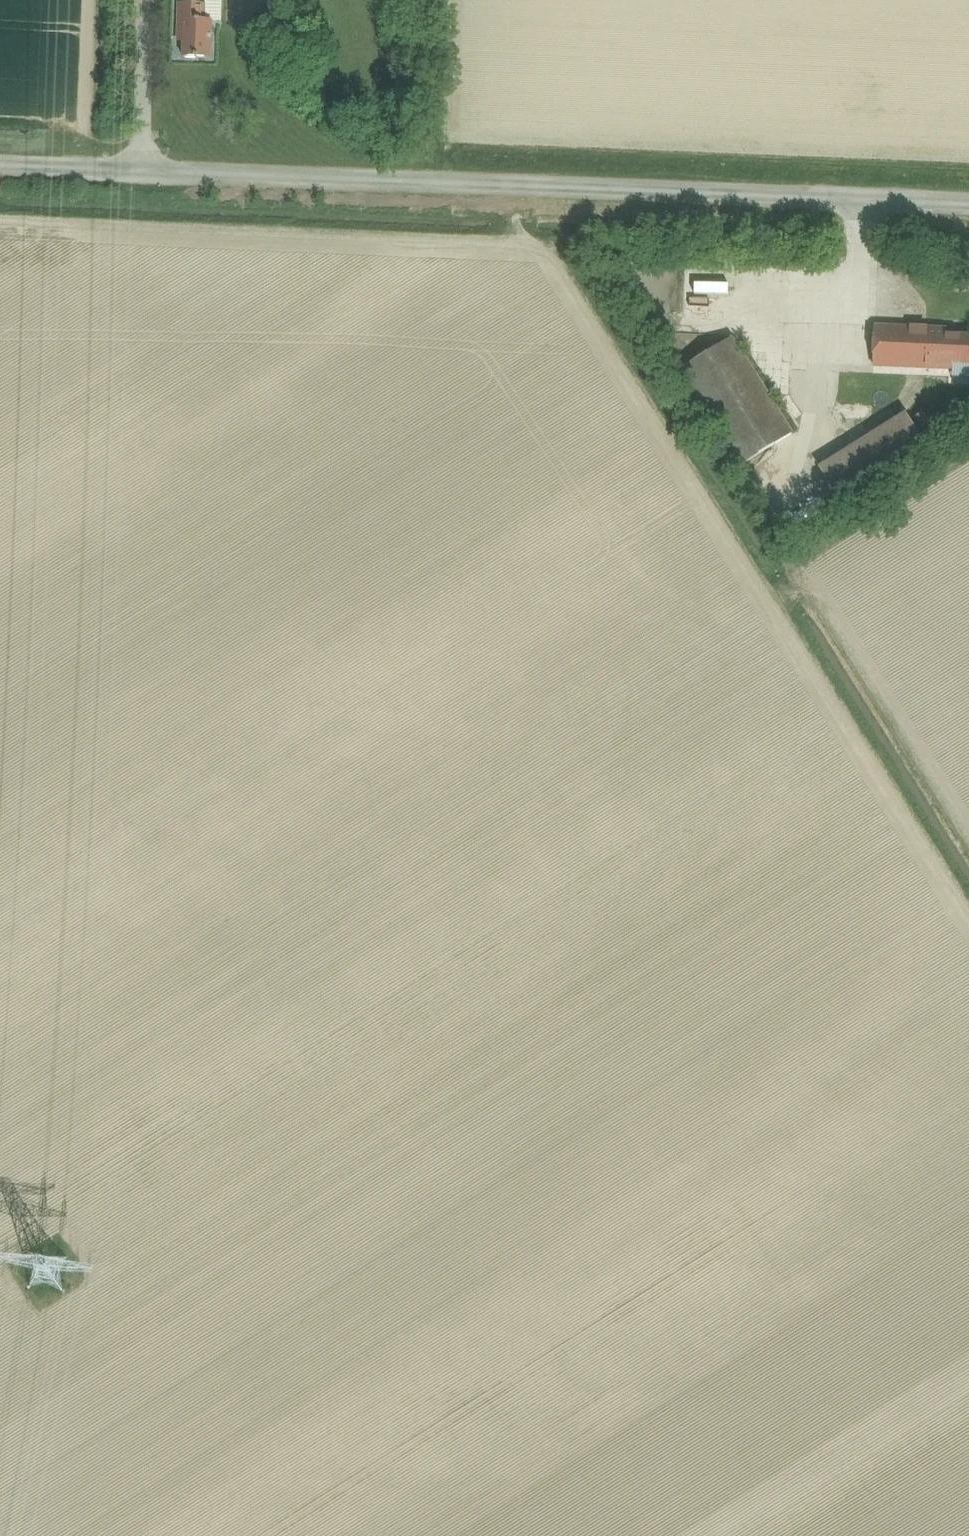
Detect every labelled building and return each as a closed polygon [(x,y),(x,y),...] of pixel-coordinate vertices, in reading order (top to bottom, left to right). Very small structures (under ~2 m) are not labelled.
[(209,59),(210,21),(203,21),(204,5),(177,4),(177,31),(183,31),(182,58),(209,59)] [(872,365),(950,369),(950,363),(968,363),(968,335),(944,334),(944,328),(873,325),(872,365)] [(739,467),(792,434),(732,336),(678,370),(739,467)] [(922,448),(901,414),(819,465),(840,499),(922,448)] [(760,473),(773,486),(784,475),(771,462),(760,473)]
